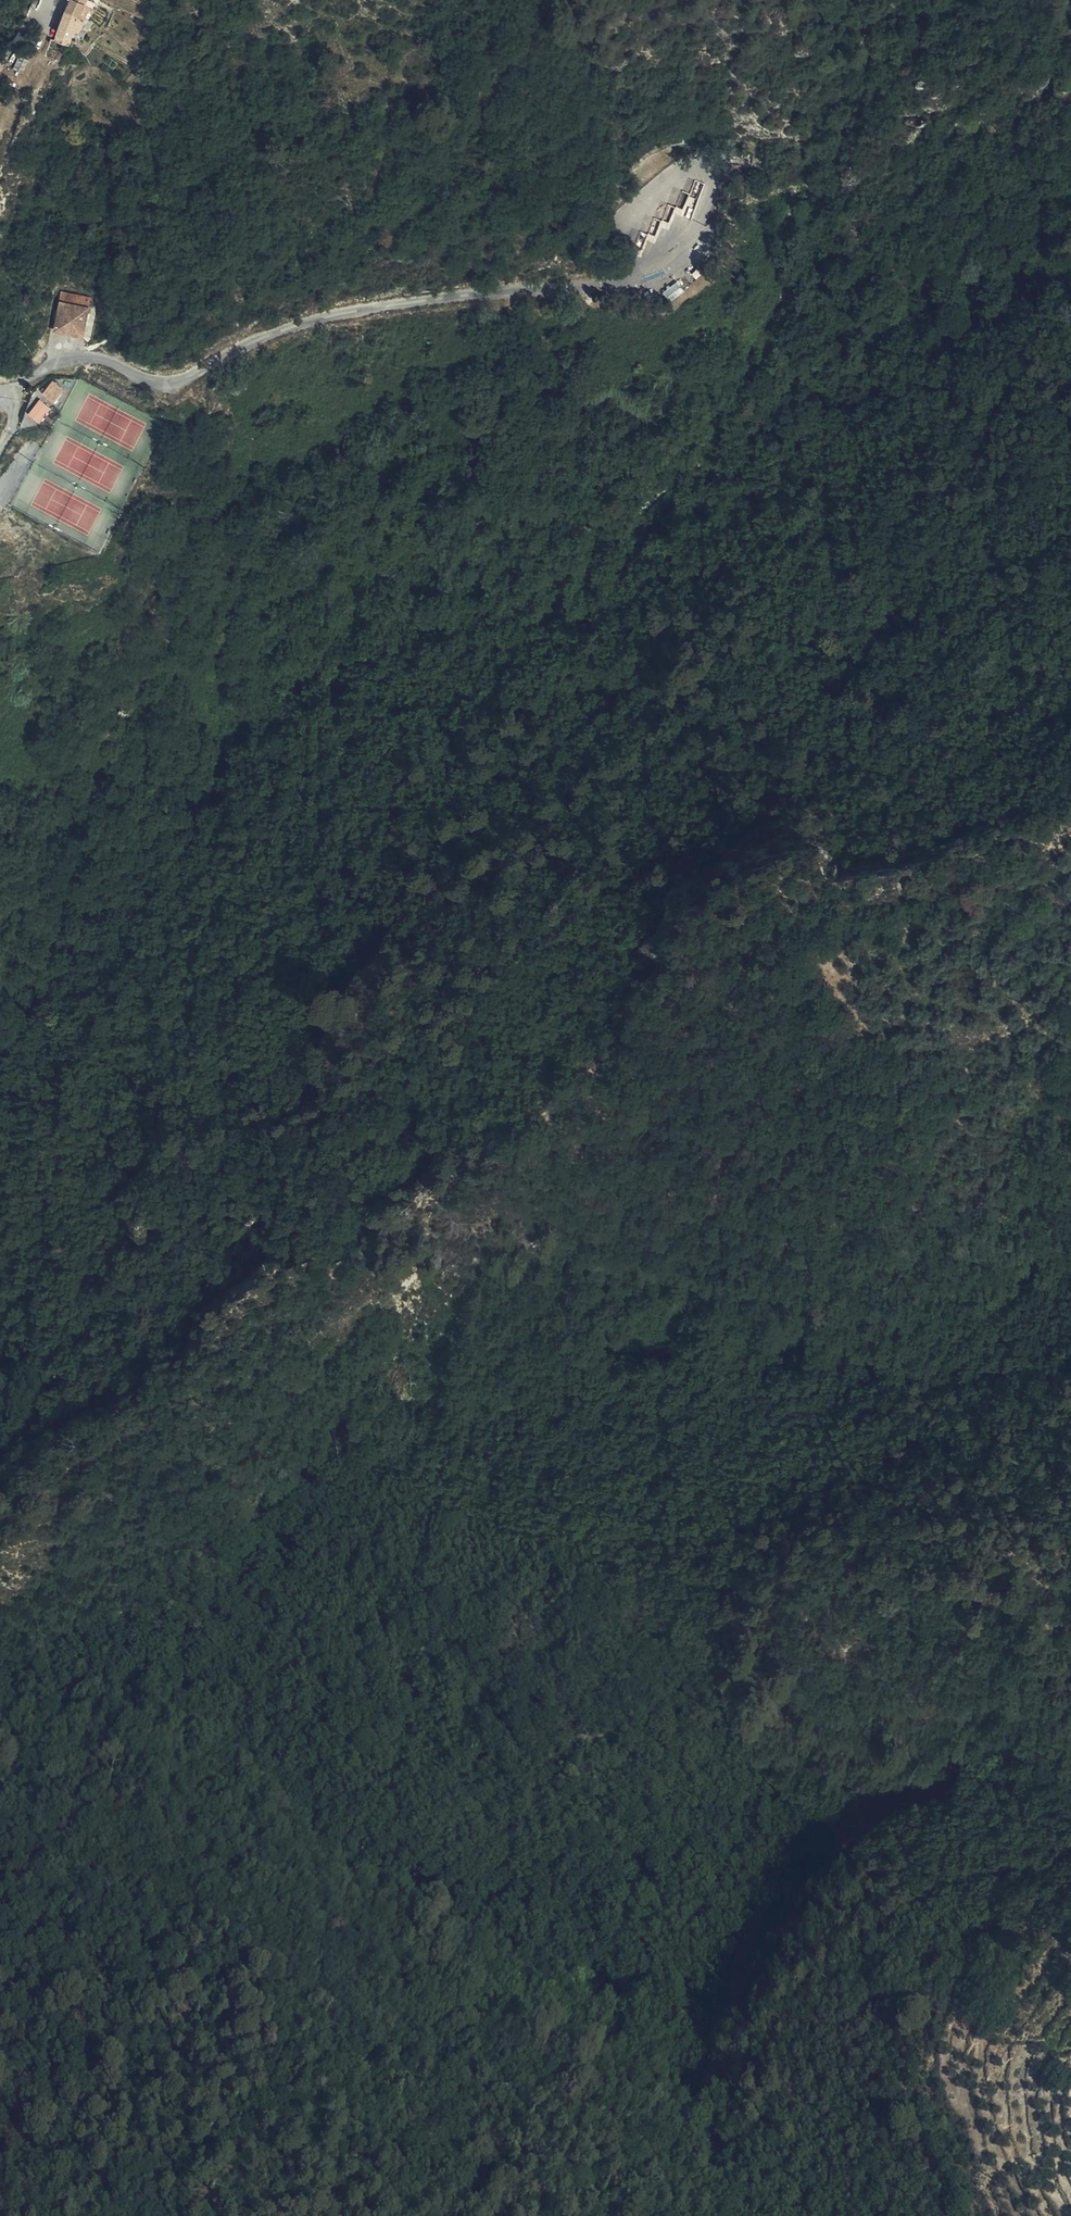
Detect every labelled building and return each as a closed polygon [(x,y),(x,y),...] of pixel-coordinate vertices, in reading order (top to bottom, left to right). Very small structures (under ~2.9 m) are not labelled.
[(76,19),(81,7),(68,2),(63,15),(57,30),(69,35),(76,19)] [(70,48),(77,32),(77,28),(80,21),(76,19),(69,35),(64,45),(70,48)] [(45,45),(61,53),(64,45),(69,35),(57,30),(52,29),(45,45)] [(723,155),(736,155),(737,143),(723,143),(723,155)] [(661,273),(660,274),(651,283),(656,289),(662,283),(667,279),(661,273)] [(60,301),(55,339),(83,343),(84,343),(89,305),(60,301)] [(54,402),(64,390),(51,382),(41,394),(54,402)] [(40,397),(29,413),(41,422),(53,405),(40,397)]
